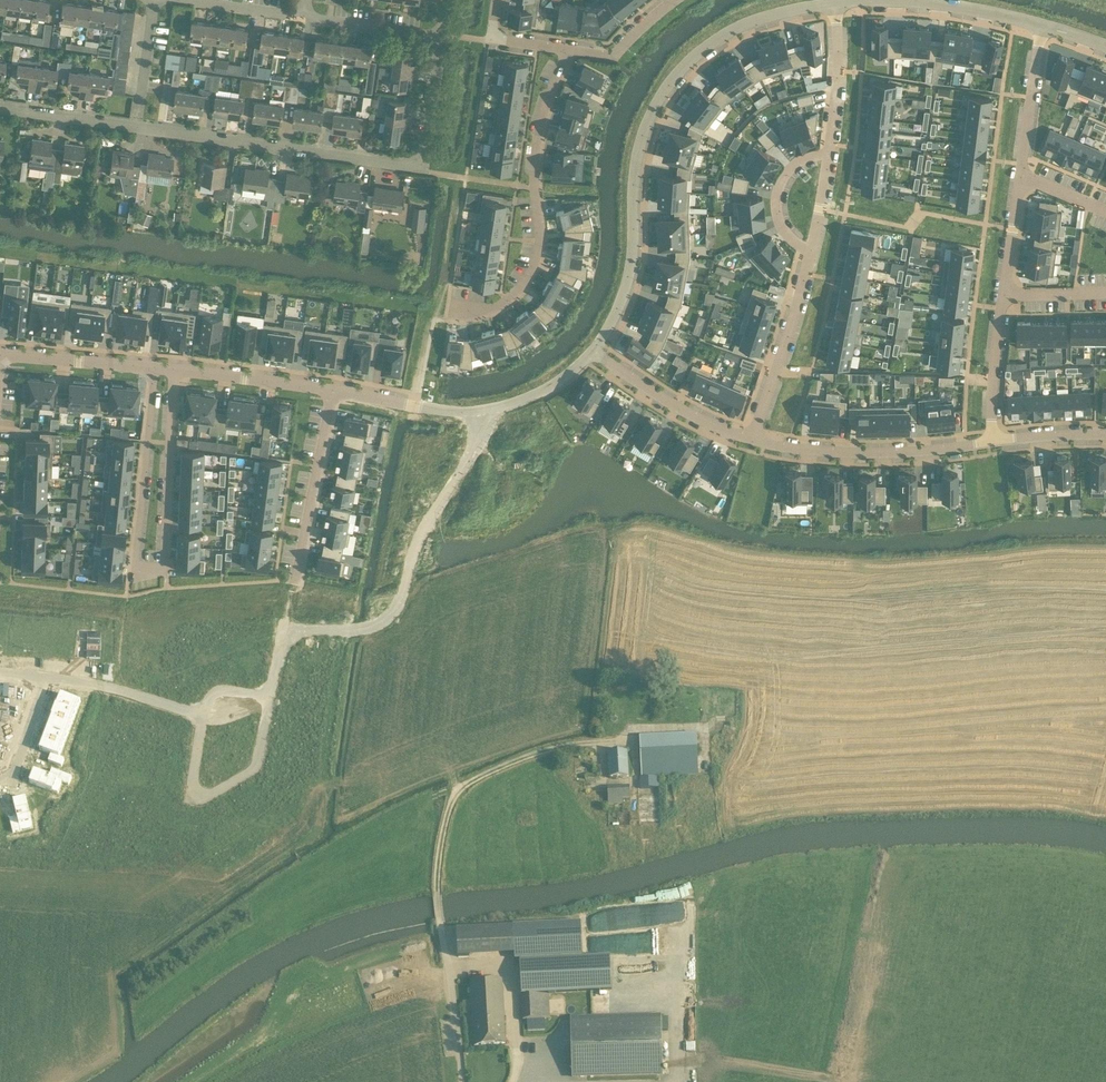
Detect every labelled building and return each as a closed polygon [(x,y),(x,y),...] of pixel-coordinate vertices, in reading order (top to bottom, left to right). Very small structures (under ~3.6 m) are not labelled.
[(5,11),(18,13),(20,0),(6,0),(5,11)] [(18,13),(32,15),(35,0),(20,0),(18,13)] [(32,21),(37,22),(38,16),(46,17),(49,1),(44,0),(35,0),(32,15),(32,21)] [(558,23),(569,24),(573,2),(561,0),(558,23)] [(607,0),(603,0),(596,5),(585,4),(581,26),(603,29),(619,16),(607,0)] [(619,16),(629,9),(622,0),(607,0),(619,16)] [(637,0),(622,0),(629,9),(638,1),(637,0)] [(62,2),(59,24),(73,26),(74,21),(76,4),(62,2)] [(573,2),(569,24),(581,26),(585,4),(573,2)] [(538,5),(524,3),(523,9),(510,8),(508,21),(535,25),(538,5)] [(76,4),(74,21),(88,23),(90,6),(76,4)] [(88,23),(87,30),(89,30),(92,28),(92,24),(101,25),(104,8),(90,6),(88,23)] [(101,25),(100,32),(101,32),(103,32),(105,32),(106,26),(115,27),(118,10),(104,8),(101,25)] [(193,21),(191,38),(205,40),(207,23),(193,21)] [(48,46),(51,24),(44,23),(41,45),(48,46)] [(205,40),(204,46),(209,47),(210,41),(218,42),(221,25),(207,23),(205,40)] [(218,42),(217,48),(231,50),(232,44),(234,27),(221,25),(218,42)] [(887,25),(873,25),(873,56),(887,56),(887,55),(894,55),(894,39),(887,39),(887,25)] [(894,39),(894,55),(915,57),(917,26),(904,25),(903,40),(894,39)] [(917,26),(915,57),(935,58),(936,43),(930,42),(931,27),(917,26)] [(234,27),(232,44),(246,46),(248,29),(234,27)] [(936,43),(935,58),(954,61),(959,31),(947,29),(944,44),(936,43)] [(52,31),(50,46),(58,47),(59,33),(52,31)] [(277,33),(263,31),(262,44),(261,48),(264,49),(275,51),(277,33)] [(806,50),(797,51),(800,65),(803,75),(811,73),(809,60),(822,58),(818,31),(803,33),(806,50)] [(959,31),(954,61),(974,65),(977,49),(971,48),(974,33),(959,31)] [(14,40),(15,34),(2,32),(1,39),(14,40)] [(109,58),(117,59),(120,32),(113,32),(109,58)] [(275,51),(288,52),(291,35),(277,33),(275,51)] [(29,36),(15,34),(14,40),(28,42),(29,36)] [(288,52),(302,54),(309,55),(311,40),(305,39),(305,37),(291,35),(288,52)] [(784,37),(772,42),(781,71),(800,65),(797,51),(789,54),(784,37)] [(977,49),(974,65),(981,67),(981,68),(995,72),(1002,41),(989,38),(986,52),(977,49)] [(309,55),(329,58),(331,41),(317,39),(317,41),(311,40),(309,55)] [(345,43),(331,41),(329,58),(342,60),(345,43)] [(764,62),(755,65),(761,77),(781,71),(772,42),(759,46),(764,62)] [(262,44),(256,43),(255,48),(250,76),(257,77),(260,63),(262,63),(264,49),(261,48),(262,44)] [(342,60),(356,62),(358,45),(345,43),(342,60)] [(370,64),(372,47),(358,45),(356,62),(370,64)] [(251,47),(244,47),(240,74),(247,75),(251,47)] [(396,49),(394,68),(419,71),(420,65),(410,64),(412,51),(396,49)] [(186,69),(186,68),(195,69),(197,58),(188,57),(188,55),(168,52),(166,66),(186,69)] [(1060,55),(1051,78),(1065,83),(1063,88),(1070,90),(1071,89),(1074,78),(1068,76),(1074,60),(1060,55)] [(487,56),(486,65),(493,66),(494,57),(487,56)] [(738,56),(727,64),(742,85),(745,89),(761,77),(755,65),(748,70),(738,56)] [(200,68),(214,70),(216,58),(205,57),(204,63),(201,63),(200,68)] [(229,59),(216,57),(216,58),(214,70),(227,72),(229,59)] [(19,58),(16,79),(29,81),(27,91),(34,92),(37,66),(38,61),(19,58)] [(505,73),(526,76),(528,62),(507,58),(507,60),(503,60),(501,72),(505,73)] [(727,64),(716,71),(726,85),(718,90),(728,101),(734,97),(731,93),(742,85),(727,64)] [(596,89),(599,83),(600,84),(601,81),(600,81),(604,75),(585,65),(577,79),(579,80),(575,87),(575,88),(589,95),(593,87),(596,89)] [(37,66),(34,92),(40,93),(41,83),(54,85),(56,76),(69,77),(67,87),(80,88),(79,98),(85,99),(89,73),(77,72),(70,71),(57,69),(49,68),(38,66),(37,66)] [(1074,78),(1071,89),(1090,96),(1100,70),(1087,66),(1082,79),(1074,77),(1074,78)] [(181,69),(174,68),(172,83),(179,84),(181,69)] [(389,77),(388,83),(391,84),(391,88),(407,90),(408,77),(418,78),(419,71),(394,68),(392,77),(389,77)] [(1090,96),(1105,103),(1105,73),(1100,70),(1090,96)] [(300,86),(304,86),(306,73),(299,72),(298,80),(284,78),(284,83),(300,86)] [(89,73),(85,99),(92,100),(93,90),(106,92),(107,83),(112,84),(113,77),(108,76),(89,73)] [(284,78),(285,75),(271,73),(270,82),(282,83),(284,83),(284,78)] [(313,74),(306,73),(304,86),(311,87),(313,74)] [(524,88),(526,76),(505,73),(503,85),(524,88)] [(204,89),(211,90),(213,75),(207,74),(204,89)] [(213,75),(211,90),(209,107),(214,108),(214,113),(228,116),(230,98),(216,96),(217,92),(218,92),(221,76),(213,75)] [(372,94),(375,77),(367,76),(365,93),(372,94)] [(995,76),(992,90),(1000,91),(1000,89),(1002,78),(995,76)] [(245,95),(251,96),(253,80),(241,79),(239,99),(230,98),(228,116),(242,118),(245,100),(245,95)] [(262,98),(265,82),(253,80),(251,96),(262,98)] [(874,80),(873,93),(894,95),(895,83),(874,80)] [(324,90),(325,90),(332,91),(335,92),(335,88),(338,89),(339,83),(325,81),(324,90)] [(502,97),(522,100),(524,88),(503,85),(500,84),(498,96),(502,97)] [(285,85),(283,100),(285,100),(291,101),(293,86),(285,85)] [(293,86),(291,101),(297,102),(299,87),(293,86)] [(699,87),(691,98),(716,117),(728,101),(718,90),(713,98),(699,87)] [(1071,89),(1070,90),(1065,106),(1069,108),(1070,108),(1073,99),(1075,100),(1078,92),(1077,92),(1071,89)] [(174,108),(188,110),(191,93),(177,90),(174,108)] [(321,129),(323,119),(324,106),(330,107),(332,91),(325,90),(323,105),(319,104),(318,110),(309,109),(307,126),(321,129)] [(332,91),(330,107),(336,108),(334,120),(333,130),(347,132),(349,115),(341,114),(344,93),(335,92),(332,91)] [(205,95),(191,93),(188,110),(202,112),(205,95)] [(873,93),(870,117),(891,119),(894,95),(873,93)] [(812,94),(798,97),(800,104),(813,101),(812,94)] [(970,94),(968,108),(990,111),(992,96),(970,94)] [(349,115),(347,132),(361,134),(363,117),(364,116),(366,116),(367,115),(368,114),(370,113),(372,98),(364,96),(361,110),(357,110),(356,116),(349,115)] [(520,112),(522,100),(502,97),(500,109),(520,112)] [(582,124),(582,125),(589,127),(593,111),(586,109),(588,103),(568,97),(563,112),(566,113),(564,119),(582,124)] [(285,100),(283,100),(271,98),(270,104),(268,121),(282,123),(284,106),(285,100)] [(691,98),(683,109),(696,119),(690,127),(702,133),(707,127),(716,117),(691,98)] [(389,101),(386,120),(412,124),(413,118),(403,116),(405,103),(389,101)] [(253,119),(268,121),(270,104),(256,102),(253,119)] [(307,126),(309,109),(295,107),(293,124),(307,126)] [(494,120),(518,123),(520,112),(500,109),(496,108),(494,120)] [(968,108),(967,120),(988,123),(990,111),(968,108)] [(794,123),(793,123),(794,125),(802,146),(808,143),(814,140),(811,132),(815,130),(817,114),(794,123)] [(791,117),(779,122),(790,150),(796,147),(797,148),(802,146),(794,125),(793,123),(794,123),(791,117)] [(870,117),(869,129),(890,131),(891,119),(870,117)] [(580,131),(582,125),(582,124),(564,119),(562,125),(560,125),(555,140),(576,146),(577,140),(578,140),(579,137),(578,137),(580,131)] [(412,124),(386,120),(380,120),(378,136),(384,137),(384,140),(399,142),(401,129),(411,130),(412,124)] [(516,135),(518,123),(494,120),(493,132),(496,132),(516,135)] [(967,120),(965,132),(987,135),(988,123),(967,120)] [(671,131),(667,144),(692,150),(692,149),(695,138),(701,139),(702,133),(690,127),(688,136),(671,131)] [(770,127),(764,131),(773,142),(779,137),(770,127)] [(869,129),(868,141),(889,143),(890,131),(869,129)] [(1053,129),(1042,150),(1054,156),(1065,134),(1053,129)] [(764,131),(759,136),(768,147),(773,142),(764,131)] [(515,147),(516,135),(496,132),(495,144),(515,147)] [(965,132),(964,144),(985,147),(987,135),(965,132)] [(1065,134),(1054,156),(1065,161),(1076,139),(1065,134)] [(47,168),(54,169),(57,147),(51,146),(51,142),(33,139),(29,160),(28,166),(29,166),(29,169),(38,170),(39,167),(47,168)] [(1076,139),(1065,161),(1080,168),(1090,146),(1076,139)] [(734,148),(737,143),(732,140),(729,145),(734,148)] [(868,141),(866,153),(887,155),(889,143),(868,141)] [(76,173),(80,170),(80,167),(84,146),(65,144),(64,148),(57,147),(54,169),(53,171),(51,188),(58,189),(61,171),(76,173)] [(489,155),(493,156),(513,159),(515,147),(495,144),(491,144),(489,155)] [(667,144),(664,157),(680,161),(678,169),(691,171),(697,151),(692,149),(692,150),(667,144)] [(964,144),(962,156),(984,159),(985,147),(964,144)] [(753,145),(746,156),(751,159),(751,158),(772,171),(775,166),(775,165),(778,160),(753,145)] [(1090,146),(1080,168),(1091,173),(1102,150),(1090,145),(1090,146)] [(136,195),(140,167),(131,165),(133,153),(113,150),(110,174),(119,176),(123,193),(136,195)] [(552,176),(574,177),(574,171),(575,171),(575,168),(574,168),(575,162),(571,161),(572,153),(572,152),(556,151),(556,152),(556,160),(554,160),(552,176)] [(866,153),(864,177),(885,179),(887,155),(866,153)] [(145,197),(147,182),(148,173),(170,176),(173,159),(148,155),(147,166),(140,165),(140,167),(136,195),(135,195),(145,197)] [(513,159),(493,156),(491,168),(511,171),(513,159)] [(962,156),(961,168),(982,171),(984,159),(962,156)] [(751,159),(745,169),(765,182),(768,176),(769,176),(772,171),(751,158),(751,159)] [(227,166),(204,163),(201,183),(215,186),(214,199),(228,201),(228,199),(230,188),(230,187),(224,186),(227,166)] [(961,168),(959,180),(981,183),(982,171),(961,168)] [(274,209),(275,200),(278,180),(268,179),(269,172),(246,169),(243,188),(266,191),(265,199),(268,199),(267,208),(274,209)] [(660,176),(659,190),(684,191),(685,190),(685,178),(691,178),(691,171),(678,169),(678,177),(660,176)] [(278,180),(275,200),(285,202),(286,194),(308,197),(311,178),(288,175),(287,181),(278,180)] [(735,176),(733,183),(747,186),(749,179),(735,176)] [(864,177),(862,189),(883,191),(885,179),(864,177)] [(959,180),(958,192),(979,195),(981,183),(959,180)] [(337,182),(335,201),(357,204),(357,211),(366,212),(366,206),(368,198),(368,192),(359,191),(360,184),(351,183),(351,184),(337,182)] [(733,183),(732,190),(746,193),(747,186),(733,183)] [(401,210),(404,191),(376,187),(374,206),(401,210)] [(477,192),(467,190),(465,199),(470,200),(477,195),(477,192)] [(659,190),(658,203),(676,204),(675,212),(689,212),(690,190),(685,190),(684,191),(659,190)] [(958,192),(956,204),(963,205),(962,206),(971,208),(971,206),(978,207),(979,195),(958,192)] [(501,201),(502,195),(483,193),(481,212),(484,213),(504,216),(506,202),(501,201)] [(762,197),(732,200),(734,213),(739,212),(764,210),(763,204),(762,204),(762,197)] [(1035,207),(1034,220),(1060,224),(1062,211),(1057,211),(1058,203),(1040,200),(1039,208),(1035,207)] [(564,225),(566,230),(584,229),(594,228),(591,216),(584,218),(581,205),(557,211),(558,218),(562,217),(564,225)] [(366,212),(364,225),(370,226),(373,207),(366,206),(366,212)] [(416,207),(415,216),(413,216),(411,230),(423,231),(426,208),(416,207)] [(764,210),(739,212),(741,225),(764,222),(764,216),(764,210)] [(151,223),(153,213),(143,211),(141,221),(151,223)] [(676,219),(658,220),(659,233),(689,232),(689,212),(675,212),(676,219)] [(484,213),(482,225),(502,228),(504,216),(484,213)] [(1034,220),(1032,232),(1036,233),(1035,240),(1052,243),(1053,235),(1058,236),(1060,224),(1034,220)] [(477,236),(480,236),(501,239),(502,228),(482,225),(479,224),(477,236)] [(584,229),(566,230),(565,236),(564,236),(563,244),(560,243),(559,249),(583,253),(585,239),(583,238),(584,229)] [(850,239),(850,242),(872,246),(877,247),(879,234),(870,232),(870,231),(862,229),(861,230),(852,229),(850,238),(850,239)] [(750,230),(737,236),(740,242),(753,236),(750,230)] [(689,232),(659,233),(659,247),(677,246),(677,255),(690,256),(689,232)] [(912,247),(921,249),(924,237),(915,235),(912,247)] [(501,239),(480,236),(479,248),(499,251),(501,239)] [(753,236),(740,242),(743,249),(756,243),(753,236)] [(771,237),(750,257),(758,266),(777,248),(780,245),(776,241),(775,242),(771,237)] [(1030,247),(1028,259),(1055,263),(1056,250),(1051,250),(1052,243),(1035,240),(1034,247),(1030,247)] [(850,242),(848,253),(870,257),(872,246),(850,242)] [(777,248),(758,266),(767,276),(771,272),(780,281),(786,265),(782,261),(788,255),(784,250),(780,245),(777,248)] [(952,246),(950,260),(972,262),(974,249),(952,246)] [(479,248),(477,260),(497,263),(499,251),(479,248)] [(560,270),(578,276),(587,279),(588,266),(581,265),(583,253),(559,249),(558,255),(561,256),(560,264),(561,264),(560,270)] [(848,253),(846,264),(867,268),(870,257),(848,253)] [(658,260),(656,274),(686,279),(690,256),(677,255),(675,264),(658,260)] [(1028,259),(1026,271),(1030,271),(1029,279),(1047,282),(1048,274),(1053,275),(1055,263),(1028,259)] [(477,260),(475,272),(495,275),(497,263),(477,260)] [(950,260),(949,272),(970,274),(972,262),(950,260)] [(846,264),(843,275),(865,279),(867,268),(846,264)] [(714,271),(721,273),(723,267),(716,265),(714,271)] [(546,285),(568,297),(575,285),(573,284),(578,276),(560,270),(557,275),(556,274),(552,281),(550,280),(546,285)] [(495,275),(475,272),(472,272),(470,284),(494,287),(495,275)] [(947,284),(969,286),(970,274),(949,272),(947,284)] [(656,274),(653,287),(670,290),(668,299),(681,303),(686,279),(656,274)] [(843,275),(841,287),(868,292),(870,280),(865,279),(843,275)] [(5,282),(1,314),(9,314),(8,329),(23,331),(26,300),(16,299),(18,284),(5,282)] [(942,283),(941,295),(946,296),(967,298),(969,286),(947,284),(942,283)] [(561,309),(568,297),(546,285),(543,290),(546,292),(542,299),(543,299),(540,304),(554,317),(559,308),(561,309)] [(155,307),(158,287),(150,286),(147,306),(155,307)] [(199,306),(203,288),(193,286),(191,297),(188,296),(187,304),(199,306)] [(754,287),(747,306),(771,314),(775,302),(765,298),(767,292),(754,287)] [(840,292),(838,304),(860,308),(862,296),(840,292)] [(938,295),(937,306),(944,307),(944,308),(966,311),(967,298),(946,296),(941,295),(938,295)] [(157,304),(164,305),(166,297),(158,296),(157,304)] [(32,298),(29,318),(35,319),(33,330),(35,330),(35,332),(41,332),(42,331),(46,332),(50,301),(32,298)] [(649,300),(644,312),(672,324),(681,303),(668,299),(665,307),(649,300)] [(50,301),(46,332),(50,333),(50,334),(56,334),(56,333),(59,334),(60,323),(66,323),(69,304),(50,301)] [(72,302),(69,322),(75,322),(73,333),(79,334),(79,336),(86,337),(86,335),(87,335),(91,304),(72,302)] [(258,318),(265,319),(267,304),(259,303),(258,318)] [(91,304),(87,335),(91,336),(91,338),(98,339),(98,337),(100,337),(101,326),(107,327),(110,307),(91,304)] [(527,310),(522,313),(537,333),(548,324),(547,322),(554,317),(540,304),(535,308),(535,307),(529,312),(527,310)] [(838,304),(835,316),(857,320),(857,319),(860,308),(838,304)] [(747,306),(743,318),(767,326),(771,314),(747,306)] [(343,323),(351,324),(353,308),(345,307),(343,323)] [(132,313),(129,339),(133,339),(133,341),(141,342),(141,340),(142,340),(144,329),(149,330),(152,310),(133,308),(132,313)] [(156,308),(153,328),(160,328),(158,340),(159,340),(159,342),(166,343),(166,341),(171,342),(176,310),(156,308)] [(171,342),(171,343),(184,345),(186,332),(192,333),(195,313),(176,310),(171,342)] [(204,314),(200,345),(219,348),(222,322),(229,323),(230,311),(224,310),(223,317),(204,314)] [(113,311),(111,325),(117,326),(115,337),(121,337),(120,340),(128,341),(128,338),(129,339),(132,313),(113,311)] [(644,312),(638,325),(654,332),(651,340),(662,346),(672,324),(644,312)] [(508,329),(517,346),(524,340),(526,341),(537,333),(522,313),(517,317),(519,320),(513,325),(508,329)] [(702,333),(708,316),(700,314),(695,331),(702,333)] [(835,316),(833,327),(855,331),(860,332),(863,320),(857,319),(857,320),(835,316)] [(943,316),(941,330),(963,332),(964,319),(943,316)] [(743,318),(739,330),(743,332),(763,338),(767,326),(743,318)] [(1071,319),(1071,345),(1084,345),(1084,339),(1084,319),(1071,319)] [(1096,319),(1084,319),(1084,339),(1096,339),(1096,319)] [(1096,319),(1096,339),(1105,339),(1105,319),(1096,319)] [(234,327),(232,338),(235,338),(234,350),(252,352),(256,323),(238,321),(237,328),(234,327)] [(1016,328),(1016,337),(1017,337),(1017,347),(1031,347),(1031,342),(1030,342),(1030,322),(1031,322),(1031,321),(1017,321),(1017,328),(1016,328)] [(1030,322),(1030,342),(1031,342),(1042,342),(1042,322),(1031,322),(1030,322)] [(1042,322),(1042,342),(1054,342),(1054,322),(1042,322)] [(1054,322),(1054,342),(1067,342),(1067,322),(1054,322)] [(279,356),(283,326),(264,324),(261,342),(267,343),(266,354),(271,355),(271,357),(279,358),(279,356)] [(303,329),(283,326),(279,356),(279,358),(287,359),(287,357),(293,358),(295,347),(301,348),(303,329)] [(833,327),(831,338),(853,342),(855,331),(833,327)] [(321,361),(325,332),(312,330),(305,329),(303,348),(309,349),(308,359),(309,359),(309,361),(317,362),(317,360),(321,361)] [(494,329),(488,330),(495,354),(508,350),(508,348),(517,346),(508,329),(503,331),(502,330),(495,332),(494,329)] [(495,354),(488,330),(482,332),(483,335),(475,337),(476,338),(470,340),(472,358),(481,356),(481,358),(495,354)] [(941,330),(940,342),(961,344),(963,332),(941,330)] [(346,335),(325,332),(321,361),(326,361),(326,364),(334,365),(334,363),(335,363),(337,353),(343,354),(346,335)] [(735,342),(733,349),(746,354),(749,347),(759,351),(763,338),(743,332),(739,343),(735,342)] [(472,358),(470,340),(464,339),(464,338),(456,338),(456,334),(450,334),(447,358),(460,359),(459,366),(472,368),(472,358)] [(404,357),(403,357),(404,349),(395,348),(396,339),(380,336),(377,354),(385,355),(383,369),(384,370),(384,372),(392,373),(393,371),(400,372),(401,365),(402,366),(404,357)] [(632,337),(624,348),(645,362),(649,365),(657,354),(662,346),(651,340),(646,347),(632,337)] [(355,338),(351,366),(358,367),(358,369),(366,370),(366,368),(368,369),(370,353),(376,354),(378,341),(355,338)] [(831,338),(829,349),(851,354),(853,342),(831,338)] [(940,342),(938,354),(960,356),(961,344),(940,342)] [(829,349),(827,361),(849,366),(851,354),(829,349)] [(938,354),(937,366),(959,368),(960,356),(938,354)] [(742,357),(740,363),(754,368),(756,362),(742,357)] [(693,364),(688,377),(693,379),(689,389),(702,395),(710,376),(712,372),(693,364)] [(820,371),(820,378),(835,379),(835,371),(820,371)] [(849,380),(849,372),(835,371),(835,379),(835,380),(849,380)] [(939,375),(939,383),(953,384),(954,376),(939,375)] [(710,376),(702,395),(714,400),(721,381),(710,376)] [(41,380),(39,402),(39,406),(52,407),(52,409),(60,410),(61,396),(54,395),(55,381),(52,381),(53,379),(45,378),(45,380),(41,380)] [(575,400),(572,404),(584,411),(591,416),(599,403),(592,399),(601,385),(588,378),(575,400)] [(25,401),(39,402),(41,380),(27,379),(25,401)] [(68,396),(61,396),(60,410),(67,411),(68,405),(81,406),(83,383),(82,383),(82,382),(74,381),(74,382),(69,382),(68,396)] [(721,381),(714,400),(724,404),(725,405),(733,386),(721,381)] [(93,413),(101,414),(102,399),(96,399),(97,384),(92,384),(92,383),(84,382),(84,383),(83,383),(81,406),(81,409),(94,410),(93,413)] [(724,404),(724,406),(735,410),(735,409),(737,410),(741,402),(742,403),(745,397),(743,396),(747,387),(735,382),(733,386),(725,405),(724,404)] [(123,409),(125,386),(121,386),(121,385),(114,384),(114,385),(110,385),(109,400),(102,399),(101,414),(122,416),(123,409)] [(139,388),(125,386),(123,409),(137,411),(139,388)] [(189,392),(185,421),(199,423),(203,394),(189,392)] [(1090,392),(1073,393),(1074,413),(1091,412),(1090,392)] [(203,394),(199,423),(210,425),(209,433),(218,434),(219,431),(221,412),(215,411),(217,396),(216,396),(216,394),(204,393),(204,394),(203,394)] [(1073,393),(1057,394),(1058,414),(1074,413),(1073,393)] [(1057,394),(1041,395),(1042,415),(1058,414),(1057,394)] [(1041,395),(1025,396),(1026,416),(1042,415),(1041,395)] [(940,396),(919,398),(921,413),(927,412),(929,427),(934,427),(934,428),(942,427),(939,401),(940,401),(940,396)] [(1025,396),(1008,396),(1010,416),(1026,416),(1025,396)] [(221,412),(219,431),(226,432),(227,427),(240,429),(243,409),(244,398),(233,397),(233,398),(230,398),(228,413),(221,412)] [(617,397),(601,424),(620,435),(628,423),(621,419),(630,404),(617,397)] [(813,397),(810,426),(815,427),(815,428),(823,429),(826,398),(813,397)] [(243,409),(240,429),(261,431),(263,417),(256,417),(258,401),(255,401),(255,400),(244,398),(243,409)] [(826,398),(823,429),(831,430),(831,428),(836,429),(838,414),(845,415),(846,400),(826,398)] [(940,401),(939,401),(942,427),(950,426),(950,425),(955,424),(952,400),(940,401)] [(907,405),(895,406),(896,431),(909,430),(909,419),(915,419),(915,402),(907,402),(907,405)] [(266,418),(263,437),(270,438),(271,433),(286,435),(288,423),(290,423),(291,413),(289,413),(290,405),(274,403),(272,419),(266,418)] [(870,406),(850,406),(850,420),(856,420),(857,431),(870,431),(870,406)] [(883,406),(870,406),(870,431),(883,431),(883,406)] [(895,406),(883,406),(883,431),(896,431),(895,406)] [(60,428),(60,417),(52,416),(52,428),(60,428)] [(346,417),(344,430),(347,430),(345,438),(364,442),(366,434),(370,435),(372,422),(346,417)] [(649,417),(633,443),(652,455),(659,443),(652,439),(661,424),(649,417)] [(30,420),(30,428),(37,428),(38,420),(30,420)] [(681,435),(668,457),(690,470),(698,456),(689,450),(693,442),(681,435)] [(386,446),(388,439),(381,437),(380,445),(386,446)] [(341,445),(338,457),(364,463),(366,451),(363,450),(364,442),(345,438),(344,446),(341,445)] [(53,440),(39,439),(23,439),(23,451),(52,452),(53,440)] [(111,439),(109,451),(131,454),(133,441),(111,439)] [(23,451),(23,463),(46,464),(52,464),(52,452),(23,451)] [(105,463),(108,463),(130,466),(131,454),(109,451),(106,451),(105,463)] [(182,451),(182,463),(203,463),(203,451),(182,451)] [(710,455),(701,470),(711,476),(708,480),(720,488),(736,461),(724,453),(719,461),(710,455)] [(1056,473),(1048,473),(1049,489),(1071,487),(1070,474),(1071,474),(1071,465),(1069,465),(1069,457),(1067,458),(1066,456),(1058,457),(1058,458),(1055,458),(1056,473)] [(338,457),(336,470),(339,471),(337,478),(356,482),(358,474),(362,475),(364,463),(338,457)] [(1087,467),(1092,468),(1091,488),(1105,488),(1105,472),(1105,465),(1105,458),(1088,457),(1087,467)] [(259,471),(281,474),(282,462),(261,459),(259,471)] [(1032,460),(1013,462),(1014,472),(1019,472),(1021,492),(1043,489),(1041,473),(1033,474),(1032,460)] [(46,464),(23,463),(23,475),(45,476),(49,476),(51,476),(52,464),(46,464)] [(108,463),(107,475),(109,475),(129,478),(130,466),(108,463)] [(182,463),(181,475),(203,475),(203,463),(182,463)] [(259,471),(258,484),(279,486),(281,474),(259,471)] [(785,498),(785,503),(786,503),(786,511),(806,512),(806,503),(808,503),(808,488),(801,488),(801,474),(786,474),(785,498)] [(932,481),(932,498),(943,498),(943,501),(957,501),(957,498),(958,498),(959,474),(943,474),(943,481),(932,481)] [(22,487),(45,488),(45,476),(23,475),(22,487)] [(109,475),(107,475),(106,487),(128,489),(129,478),(109,475)] [(181,475),(181,487),(202,488),(203,475),(181,475)] [(824,476),(824,485),(827,485),(827,500),(853,501),(853,484),(843,484),(843,476),(824,476)] [(860,477),(860,501),(885,502),(885,485),(875,485),(875,477),(860,477)] [(898,477),(898,485),(902,486),(901,501),(927,501),(927,485),(917,485),(917,477),(898,477)] [(333,486),(330,498),(352,503),(356,482),(337,478),(336,486),(333,486)] [(279,486),(258,484),(256,496),(277,499),(279,486)] [(45,500),(45,488),(22,487),(22,499),(45,500)] [(102,487),(101,499),(106,499),(126,501),(128,489),(106,487),(102,487)] [(181,487),(181,499),(202,500),(202,488),(181,487)] [(1041,507),(1049,507),(1050,492),(1042,491),(1041,507)] [(256,496),(255,508),(276,511),(277,499),(256,496)] [(45,500),(22,499),(21,499),(20,511),(45,512),(45,500)] [(100,511),(103,511),(125,513),(126,501),(106,499),(101,499),(100,511)] [(181,499),(180,512),(202,513),(202,500),(181,499)] [(276,511),(255,508),(253,520),(274,523),(276,511)] [(327,515),(324,527),(346,532),(350,511),(331,508),(330,516),(327,515)] [(125,513),(103,511),(102,524),(104,524),(116,525),(124,526),(125,513)] [(364,511),(361,529),(370,530),(373,513),(364,511)] [(202,513),(180,512),(180,524),(201,525),(202,513)] [(41,534),(43,534),(49,534),(50,522),(47,522),(34,522),(20,521),(20,533),(41,534)] [(98,523),(97,531),(115,533),(116,525),(104,524),(102,524),(98,523)] [(324,527),(322,540),(325,540),(323,548),(342,552),(344,544),(348,545),(350,532),(346,532),(324,527)] [(244,541),(250,542),(271,545),(273,532),(246,529),(244,541)] [(115,533),(97,531),(96,542),(99,543),(122,545),(124,534),(115,533)] [(43,546),(43,534),(41,534),(20,533),(20,545),(43,546)] [(179,546),(200,547),(201,534),(179,533),(179,534),(179,546)] [(250,542),(248,553),(248,554),(269,556),(271,545),(250,542)] [(99,543),(98,555),(100,555),(121,557),(122,545),(99,543)] [(42,558),(43,546),(20,545),(19,557),(39,558),(42,558)] [(199,558),(200,547),(179,546),(178,557),(178,558),(199,559),(199,558)] [(319,556),(317,568),(324,570),(323,571),(331,573),(332,571),(342,573),(344,561),(341,560),(342,552),(323,548),(322,556),(319,556)] [(248,554),(248,553),(243,552),(241,565),(254,567),(254,569),(262,570),(262,568),(268,569),(270,556),(269,556),(248,554)] [(93,566),(120,569),(121,557),(100,555),(98,555),(95,554),(93,566)] [(39,558),(19,557),(18,570),(27,570),(26,572),(34,573),(34,571),(43,571),(43,558),(42,558),(39,558)] [(205,559),(199,558),(199,559),(178,558),(178,557),(177,570),(183,571),(183,573),(191,573),(191,571),(205,572),(205,559)] [(120,569),(93,566),(92,579),(104,580),(104,582),(113,583),(113,581),(119,582),(120,569)] [(4,617),(2,639),(14,640),(16,618),(4,617)] [(16,618),(14,640),(26,641),(28,619),(16,618)] [(28,619),(26,641),(39,642),(40,620),(28,619)] [(40,620),(39,642),(51,642),(52,621),(40,620)] [(52,621),(51,642),(63,644),(65,622),(52,621)] [(65,622),(63,644),(75,645),(77,623),(77,622),(65,621),(65,622)] [(77,623),(75,645),(87,645),(88,624),(77,623)] [(88,624),(87,645),(99,646),(99,644),(101,644),(101,637),(100,637),(101,625),(88,624)] [(59,694),(56,705),(77,713),(80,702),(59,694)] [(77,713),(56,705),(51,717),(73,724),(77,713)] [(73,724),(51,717),(47,729),(68,736),(73,724)] [(160,717),(158,730),(181,734),(183,721),(160,717)] [(68,736),(47,729),(44,738),(65,746),(68,736)] [(158,730),(156,742),(179,746),(181,734),(158,730)] [(658,736),(640,737),(641,779),(660,778),(699,776),(697,735),(658,736)] [(65,746),(44,738),(39,751),(51,755),(48,762),(62,767),(65,760),(61,758),(65,746)] [(156,742),(154,754),(177,757),(179,746),(156,742)] [(609,778),(628,777),(627,753),(608,754),(609,778)] [(35,771),(30,784),(58,795),(62,784),(69,786),(73,777),(52,769),(48,776),(35,771)] [(609,806),(623,805),(623,799),(630,799),(629,787),(607,788),(609,806)] [(30,817),(25,799),(13,802),(17,818),(10,820),(13,832),(35,830),(30,817)] [(515,960),(581,956),(580,921),(513,925),(515,960)] [(453,955),(464,954),(464,947),(467,947),(466,931),(453,931),(453,955)] [(520,961),(522,995),(612,990),(610,956),(520,961)] [(474,1047),(505,1045),(502,980),(470,982),(474,1047)] [(545,1020),(550,1020),(549,995),(521,996),(522,1021),(528,1021),(529,1029),(545,1028),(545,1020)] [(661,1017),(658,1017),(571,1020),(573,1076),(658,1074),(662,1074),(661,1017)]
